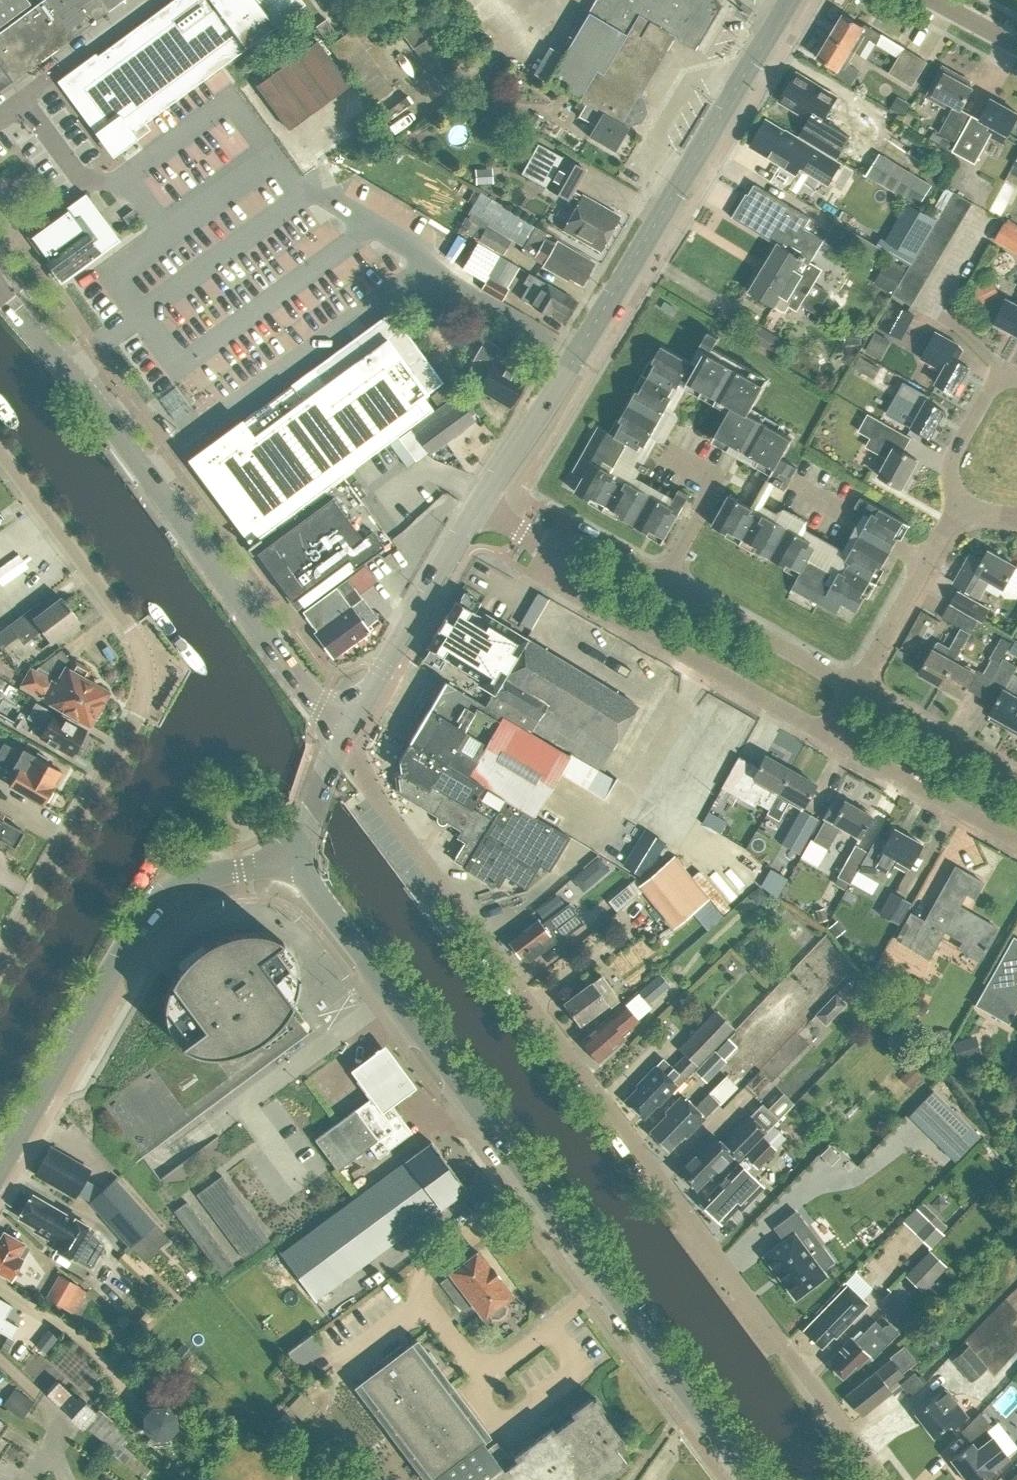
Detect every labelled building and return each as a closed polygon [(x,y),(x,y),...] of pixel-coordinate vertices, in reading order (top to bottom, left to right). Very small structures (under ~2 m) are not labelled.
[(30,3),(28,0),(0,0),(0,25),(30,3)] [(48,0),(41,0),(7,25),(31,57),(69,29),(48,0)] [(101,0),(48,0),(69,29),(104,4),(101,0)] [(68,78),(110,146),(111,147),(305,4),(302,0),(173,0),(68,78)] [(104,4),(108,10),(122,0),(101,0),(104,4)] [(614,150),(628,127),(628,126),(629,125),(641,121),(647,112),(643,97),(640,95),(675,36),(694,47),(720,4),(717,0),(595,0),(563,54),(550,46),(534,73),(578,99),(574,106),(581,110),(578,116),(594,125),(588,135),(614,150)] [(457,67),(433,34),(431,35),(418,16),(400,29),(437,81),(457,67)] [(883,36),(866,25),(864,28),(844,16),(831,37),(852,50),(861,55),(870,40),(878,44),(883,36)] [(334,30),(326,18),(316,26),(324,37),(334,30)] [(7,25),(0,30),(0,39),(19,66),(31,57),(7,25)] [(393,89),(350,31),(329,46),(372,105),(393,89)] [(852,50),(831,37),(818,58),(837,70),(835,75),(852,86),(860,72),(844,62),(852,50)] [(0,39),(0,66),(7,75),(19,66),(0,39)] [(256,85),(289,128),(349,84),(317,40),(256,85)] [(901,80),(916,54),(904,48),(890,73),(901,80)] [(913,86),(927,61),(916,54),(901,80),(913,86)] [(957,119),(973,88),(961,82),(963,77),(943,67),(926,97),(946,108),(948,103),(954,106),(939,134),(954,141),(964,122),(957,119)] [(837,156),(849,136),(823,121),(836,100),(795,76),(783,96),(799,106),(798,108),(813,117),(802,136),(837,156)] [(1016,121),(1016,114),(993,100),(976,129),(968,125),(958,143),(953,151),(975,163),(991,136),(1004,144),(1008,136),(1016,121)] [(752,146),(797,173),(803,163),(812,169),(811,170),(831,181),(841,164),(812,146),(811,148),(799,140),(799,139),(787,131),(786,132),(767,121),(752,146)] [(945,151),(950,141),(934,133),(929,142),(945,151)] [(585,171),(537,144),(521,173),(577,204),(562,230),(600,250),(620,215),(574,190),(585,171)] [(933,185),(880,153),(867,175),(919,207),(933,185)] [(476,184),(493,183),(492,168),(475,169),(476,184)] [(748,195),(734,219),(779,246),(765,268),(795,287),(806,293),(812,283),(814,285),(824,270),(811,262),(824,241),(805,229),(811,219),(756,185),(750,196),(748,195)] [(954,191),(949,201),(966,211),(972,201),(954,191)] [(49,268),(62,286),(112,247),(120,241),(99,211),(86,193),(68,206),(28,235),(43,257),(44,260),(49,267),(49,268)] [(966,211),(949,201),(943,210),(961,221),(966,211)] [(911,261),(935,219),(909,204),(885,245),(911,261)] [(132,209),(122,217),(132,231),(142,223),(132,209)] [(961,221),(943,210),(937,220),(955,230),(961,221)] [(511,241),(486,227),(485,228),(466,216),(459,229),(479,240),(478,241),(503,255),(511,241)] [(955,230),(937,220),(932,229),(950,240),(955,230)] [(1005,224),(995,241),(1016,253),(1016,231),(1005,224)] [(535,254),(532,259),(563,277),(564,275),(582,285),(595,262),(557,240),(555,243),(545,237),(548,233),(535,225),(523,247),(535,254)] [(950,240),(932,229),(926,239),(944,249),(950,240)] [(944,249),(926,239),(921,248),(938,259),(944,249)] [(465,262),(488,275),(500,254),(477,241),(465,262)] [(938,259),(921,248),(915,257),(933,268),(938,259)] [(519,265),(500,254),(488,275),(507,288),(519,265)] [(933,268),(915,257),(910,267),(927,278),(933,268)] [(927,278),(910,267),(904,277),(922,287),(927,278)] [(795,287),(765,268),(750,292),(782,312),(787,312),(792,304),(789,300),(788,299),(795,287)] [(553,307),(562,312),(567,311),(575,299),(546,282),(546,283),(528,273),(522,283),(527,285),(520,297),(549,314),(553,307)] [(507,288),(488,275),(481,290),(501,301),(508,289),(507,288)] [(922,287),(904,277),(898,286),(916,297),(922,287)] [(978,307),(1001,296),(993,280),(970,291),(978,307)] [(812,283),(806,293),(823,303),(829,294),(814,285),(812,283)] [(916,297),(898,286),(893,295),(911,306),(916,297)] [(823,303),(806,293),(800,303),(816,314),(823,303)] [(1016,334),(1016,304),(1008,299),(994,324),(1016,335),(1016,334)] [(902,340),(916,315),(893,302),(879,327),(902,340)] [(450,328),(456,316),(442,309),(436,320),(450,328)] [(342,475),(432,410),(431,409),(421,396),(442,381),(390,311),(369,327),(366,329),(353,339),(352,340),(242,421),(242,420),(229,430),(206,447),(213,457),(197,468),(202,475),(202,476),(203,477),(242,530),(251,543),(342,475)] [(775,354),(783,342),(760,327),(752,339),(775,354)] [(861,344),(862,331),(846,330),(845,344),(861,344)] [(713,350),(720,339),(710,333),(704,344),(713,350)] [(959,345),(937,333),(922,359),(944,371),(936,384),(956,395),(970,368),(958,361),(963,350),(959,345)] [(490,394),(509,405),(510,402),(514,401),(517,396),(516,393),(524,379),(506,368),(507,366),(496,360),(502,349),(485,339),(472,361),(473,361),(464,376),(479,385),(479,387),(481,388),(482,391),(487,394),(490,394)] [(629,481),(637,469),(621,460),(630,442),(647,451),(688,378),(734,404),(717,435),(764,461),(758,474),(786,490),(798,468),(781,459),(792,438),(750,415),(767,384),(708,351),(700,367),(664,347),(614,434),(599,426),(574,470),(585,476),(576,491),(650,532),(652,528),(668,537),(682,511),(691,495),(681,489),(672,505),(629,481)] [(854,368),(875,379),(881,368),(860,356),(854,368)] [(930,397),(916,389),(904,382),(898,394),(923,409),(913,427),(931,437),(946,411),(928,401),(930,397)] [(437,404),(454,391),(447,383),(430,395),(437,404)] [(455,395),(398,437),(415,461),(427,452),(428,453),(450,438),(453,438),(459,434),(459,431),(474,420),(471,416),(461,403),(455,395)] [(466,399),(461,403),(471,416),(476,412),(466,399)] [(911,438),(881,421),(868,414),(859,430),(871,437),(867,445),(888,458),(879,474),(903,488),(919,459),(904,450),(911,438)] [(398,437),(389,443),(407,467),(415,461),(398,437)] [(342,475),(251,543),(297,607),(384,543),(378,535),(383,531),(342,475)] [(861,607),(907,523),(861,498),(854,509),(872,519),(848,561),(837,555),(828,571),(809,560),(819,542),(731,494),(716,522),(803,570),(795,585),(839,609),(845,598),(861,607)] [(1004,590),(1016,567),(988,551),(983,560),(971,554),(967,561),(969,568),(959,586),(977,597),(987,579),(1004,590)] [(358,594),(376,581),(364,565),(339,583),(354,604),(361,599),(358,594)] [(339,583),(306,609),(319,627),(314,631),(327,648),(334,657),(340,652),(369,631),(368,629),(371,627),(369,624),(377,619),(361,599),(354,604),(339,583)] [(959,590),(951,603),(979,620),(984,622),(991,609),(959,590)] [(531,627),(547,598),(537,592),(520,622),(531,627)] [(0,630),(0,644),(2,647),(17,635),(20,639),(38,625),(51,642),(79,620),(61,596),(37,614),(31,607),(0,630)] [(491,692),(524,639),(483,613),(480,618),(474,614),(475,613),(455,600),(426,647),(447,660),(448,659),(480,679),(477,684),(491,692)] [(941,686),(955,662),(979,620),(951,603),(950,603),(942,616),(962,628),(945,656),(934,650),(920,674),(941,686)] [(525,638),(524,639),(491,692),(492,693),(486,702),(503,712),(598,768),(636,706),(525,638)] [(993,678),(1006,686),(1013,673),(1016,667),(1016,664),(1005,657),(1001,664),(993,678)] [(20,684),(89,723),(107,691),(86,679),(92,668),(75,659),(69,670),(64,667),(56,682),(48,677),(50,673),(37,666),(35,669),(30,666),(20,684)] [(993,678),(1001,664),(992,659),(984,673),(993,678)] [(964,699),(978,675),(955,662),(941,686),(964,699)] [(445,682),(409,742),(534,816),(560,773),(604,799),(615,780),(572,755),(570,758),(500,717),(486,742),(463,729),(477,708),(481,710),(484,706),(445,682)] [(1013,695),(1005,690),(991,714),(1001,720),(999,724),(1009,730),(1012,726),(1013,726),(1016,719),(1016,687),(1013,695)] [(72,753),(85,728),(36,702),(28,717),(46,727),(40,738),(56,747),(57,745),(72,753)] [(43,803),(45,800),(47,801),(53,790),(51,789),(53,786),(52,785),(61,770),(23,749),(22,751),(4,741),(0,748),(0,760),(17,769),(9,783),(43,803)] [(534,816),(409,742),(399,758),(402,773),(397,774),(398,791),(461,830),(456,838),(464,843),(453,861),(464,867),(462,871),(489,887),(491,884),(498,888),(505,876),(526,888),(541,865),(551,871),(571,838),(534,816)] [(775,795),(789,770),(764,755),(757,767),(739,757),(721,788),(754,807),(764,789),(775,795)] [(814,783),(789,770),(775,795),(765,813),(777,820),(787,801),(800,809),(814,783)] [(859,838),(871,817),(870,816),(869,812),(861,808),(858,809),(843,800),(840,806),(831,801),(822,817),(825,819),(813,839),(827,847),(839,826),(859,838)] [(4,851),(9,842),(15,846),(16,844),(21,843),(24,837),(22,831),(23,830),(2,818),(5,813),(0,810),(0,848),(4,851)] [(803,845),(818,818),(803,810),(788,837),(803,845)] [(713,829),(718,818),(708,812),(702,823),(713,829)] [(856,871),(880,885),(891,866),(905,874),(921,845),(893,829),(881,851),(870,845),(867,852),(856,871)] [(642,877),(665,843),(646,831),(624,865),(642,877)] [(849,884),(856,871),(867,852),(855,846),(837,877),(849,884)] [(598,852),(568,881),(581,895),(611,866),(598,852)] [(675,927),(708,899),(674,857),(640,885),(675,927)] [(964,941),(961,946),(961,947),(979,957),(996,928),(957,906),(964,893),(973,898),(982,882),(954,866),(922,925),(907,917),(894,939),(925,956),(940,928),(964,941)] [(776,894),(783,882),(767,873),(760,885),(776,894)] [(617,911),(644,889),(635,878),(608,901),(617,911)] [(757,905),(767,896),(759,886),(748,894),(757,905)] [(879,913),(897,924),(909,903),(890,892),(879,913)] [(583,923),(569,906),(567,904),(540,924),(537,919),(525,928),(525,931),(510,942),(519,955),(523,952),(528,959),(542,948),(543,950),(564,935),(565,936),(583,923)] [(818,922),(828,919),(824,907),(814,911),(818,922)] [(835,937),(844,930),(837,921),(828,928),(835,937)] [(290,1006),(292,1003),(293,1001),(295,994),(297,988),(298,984),(298,980),(299,978),(299,972),(298,968),(298,965),(297,962),(296,959),(295,956),(294,953),(292,952),(290,948),(287,945),(285,943),(283,941),(277,937),(271,934),(265,932),(258,931),(252,931),(243,931),(235,932),(227,935),(219,937),(211,941),(204,945),(198,950),(194,952),(192,955),(189,957),(183,963),(178,970),(173,977),(170,985),(167,993),(165,1001),(164,1007),(164,1013),(165,1019),(167,1025),(169,1031),(172,1036),(177,1041),(181,1045),(187,1049),(192,1052),(198,1054),(205,1055),(211,1056),(218,1056),(224,1055),(230,1053),(239,1050),(247,1047),(255,1042),(263,1037),(270,1032),(276,1026),(282,1019),(284,1016),(287,1013),(289,1010),(290,1006)] [(1003,954),(975,1003),(1006,1021),(1016,1004),(1016,1005),(1016,962),(1003,954)] [(579,1026),(618,997),(601,974),(562,1003),(579,1026)] [(659,974),(638,992),(648,1004),(669,985),(659,974)] [(780,1001),(786,994),(779,988),(773,995),(780,1001)] [(790,1012),(797,1003),(786,994),(780,1001),(779,1002),(790,1012)] [(835,994),(814,1015),(824,1025),(845,1003),(835,994)] [(917,999),(911,1009),(921,1015),(927,1004),(917,999)] [(142,1156),(143,1157),(144,1156),(202,1113),(313,1031),(292,1003),(290,1006),(289,1010),(287,1013),(284,1016),(282,1019),(276,1026),(270,1032),(263,1037),(255,1042),(247,1047),(239,1050),(230,1053),(224,1055),(218,1056),(211,1056),(205,1055),(198,1054),(192,1052),(187,1049),(181,1045),(103,1103),(142,1156)] [(607,1019),(607,1018),(580,1041),(588,1050),(588,1053),(592,1058),(595,1059),(598,1062),(624,1039),(624,1038),(629,1034),(630,1031),(630,1029),(639,1021),(625,1003),(607,1019)] [(657,1105),(732,1028),(715,1012),(679,1049),(685,1054),(671,1068),(662,1059),(637,1086),(639,1087),(625,1101),(642,1117),(655,1103),(657,1105)] [(959,1062),(976,1057),(969,1037),(952,1042),(959,1062)] [(715,1050),(694,1071),(706,1083),(726,1062),(715,1050)] [(351,1074),(369,1099),(379,1112),(389,1105),(399,1097),(410,1089),(382,1051),(371,1059),(351,1074)] [(920,1075),(911,1066),(902,1074),(911,1083),(920,1075)] [(933,1087),(909,1115),(960,1160),(986,1132),(956,1106),(955,1107),(933,1087)] [(685,1136),(719,1103),(709,1092),(694,1107),(682,1095),(664,1112),(666,1114),(648,1132),(667,1151),(683,1134),(685,1136)] [(376,1158),(410,1133),(389,1105),(379,1112),(369,1099),(314,1140),(337,1170),(368,1147),(376,1158)] [(750,1115),(721,1143),(710,1133),(692,1150),(696,1154),(678,1171),(694,1189),(708,1175),(711,1179),(734,1157),(738,1161),(756,1142),(766,1132),(750,1115)] [(775,1149),(762,1137),(744,1156),(757,1169),(775,1149)] [(315,1299),(464,1189),(430,1142),(279,1253),(281,1256),(257,1274),(299,1330),(324,1311),(315,1299)] [(75,1196),(76,1194),(89,1201),(89,1202),(130,1247),(155,1224),(115,1179),(103,1189),(85,1179),(90,1170),(50,1147),(35,1173),(75,1196)] [(838,1156),(829,1147),(821,1154),(831,1164),(838,1156)] [(739,1210),(762,1186),(739,1162),(698,1204),(719,1225),(736,1207),(739,1210)] [(215,1192),(228,1183),(222,1175),(209,1184),(215,1192)] [(234,1191),(228,1183),(215,1192),(221,1200),(234,1191)] [(202,1202),(215,1192),(209,1184),(196,1194),(202,1202)] [(227,1208),(240,1199),(234,1191),(221,1200),(227,1208)] [(208,1210),(221,1200),(215,1192),(202,1202),(208,1210)] [(48,1246),(69,1258),(86,1229),(66,1217),(65,1218),(28,1195),(15,1216),(32,1226),(30,1229),(51,1242),(48,1246)] [(246,1207),(240,1199),(227,1208),(233,1216),(246,1207)] [(214,1218),(227,1208),(221,1200),(208,1210),(214,1218)] [(180,1219),(193,1209),(187,1201),(174,1211),(180,1219)] [(239,1225),(252,1215),(246,1207),(233,1216),(239,1225)] [(233,1216),(227,1208),(214,1218),(220,1226),(233,1216)] [(935,1215),(930,1221),(916,1208),(903,1222),(923,1241),(930,1248),(944,1234),(941,1232),(947,1226),(935,1215)] [(186,1227),(199,1217),(193,1209),(180,1219),(186,1227)] [(833,1261),(822,1246),(809,1256),(794,1236),(807,1226),(796,1211),(773,1227),(784,1241),(766,1255),(766,1254),(764,1255),(765,1257),(766,1257),(778,1273),(778,1274),(779,1275),(779,1274),(781,1278),(782,1279),(795,1296),(794,1296),(795,1297),(797,1296),(796,1296),(823,1276),(823,1277),(824,1276),(823,1274),(823,1275),(820,1271),(833,1261)] [(258,1223),(252,1215),(239,1225),(245,1233),(258,1223)] [(239,1225),(233,1216),(220,1226),(226,1234),(239,1225)] [(192,1235),(205,1225),(199,1217),(186,1227),(192,1235)] [(251,1241),(264,1231),(258,1223),(245,1233),(251,1241)] [(198,1243),(211,1233),(205,1225),(192,1235),(198,1243)] [(245,1233),(239,1225),(226,1234),(232,1242),(245,1233)] [(270,1239),(264,1231),(251,1241),(257,1249),(270,1239)] [(28,1247),(4,1233),(0,1240),(0,1271),(11,1278),(21,1259),(28,1247)] [(204,1251),(217,1241),(211,1233),(198,1243),(204,1251)] [(251,1241),(245,1233),(232,1242),(238,1250),(251,1241)] [(210,1259),(223,1249),(217,1241),(204,1251),(210,1259)] [(257,1249),(251,1241),(238,1250),(244,1258),(257,1249)] [(215,1267),(229,1257),(223,1249),(210,1259),(215,1267)] [(929,1250),(904,1276),(922,1293),(947,1267),(929,1250)] [(440,1283),(453,1300),(462,1293),(480,1317),(484,1314),(489,1320),(497,1321),(506,1315),(508,1306),(503,1300),(510,1295),(477,1252),(449,1273),(451,1275),(440,1283)] [(235,1265),(229,1257),(215,1267),(221,1275),(235,1265)] [(45,1297),(73,1313),(86,1291),(79,1288),(80,1287),(59,1274),(45,1297)] [(835,1337),(866,1304),(847,1285),(804,1330),(821,1347),(833,1335),(835,1337)] [(7,1335),(11,1337),(18,1326),(4,1318),(11,1305),(0,1298),(0,1331),(7,1335)] [(870,1359),(891,1339),(897,1332),(890,1324),(885,1325),(881,1329),(874,1322),(854,1341),(850,1336),(825,1361),(840,1377),(853,1366),(858,1367),(868,1357),(870,1359)] [(933,1347),(942,1340),(933,1329),(924,1336),(933,1347)] [(299,1367),(326,1347),(313,1331),(287,1350),(299,1367)] [(0,1348),(7,1352),(14,1339),(11,1337),(7,1335),(0,1348)] [(360,1382),(434,1479),(435,1479),(481,1479),(500,1466),(503,1464),(498,1458),(505,1453),(497,1442),(490,1447),(411,1343),(360,1382)] [(845,1395),(848,1398),(861,1415),(890,1392),(893,1395),(902,1388),(908,1396),(923,1384),(914,1372),(899,1383),(896,1379),(903,1374),(902,1372),(916,1361),(903,1345),(889,1356),(890,1359),(845,1395)] [(950,1359),(968,1382),(986,1368),(967,1345),(950,1359)] [(83,1353),(58,1349),(56,1369),(74,1372),(75,1367),(81,1368),(83,1353)] [(84,1425),(96,1411),(85,1401),(84,1402),(78,1397),(77,1398),(58,1381),(47,1394),(82,1427),(84,1425)] [(914,1413),(933,1436),(949,1424),(952,1427),(966,1416),(944,1388),(930,1400),(914,1413)] [(23,1417),(34,1402),(20,1392),(9,1407),(23,1417)] [(481,1479),(594,1479),(603,1473),(606,1477),(626,1462),(615,1447),(623,1441),(601,1411),(604,1408),(595,1398),(592,1400),(591,1398),(570,1413),(573,1417),(556,1430),(553,1426),(513,1456),(516,1460),(503,1470),(500,1466),(481,1479)] [(168,1439),(178,1427),(177,1412),(166,1403),(151,1403),(142,1415),(142,1429),(153,1439),(168,1439)] [(99,1408),(96,1411),(84,1425),(115,1451),(113,1454),(125,1464),(134,1454),(122,1444),(129,1435),(99,1408)] [(991,1470),(1007,1458),(986,1431),(991,1427),(980,1412),(961,1431),(971,1443),(950,1458),(966,1479),(980,1479),(992,1471),(991,1470)]
